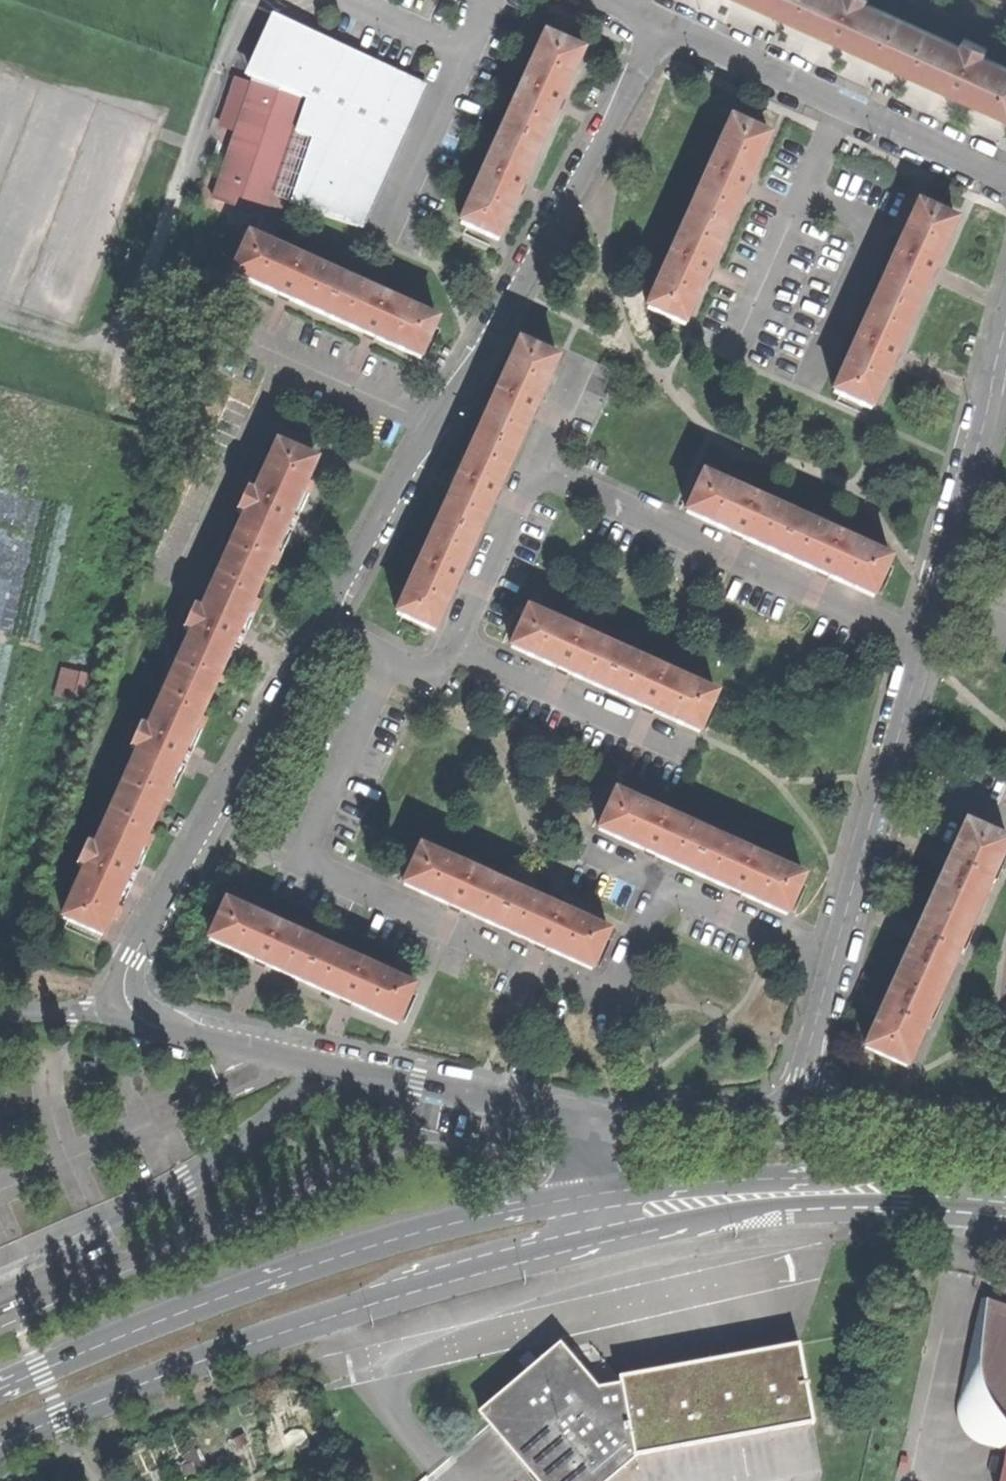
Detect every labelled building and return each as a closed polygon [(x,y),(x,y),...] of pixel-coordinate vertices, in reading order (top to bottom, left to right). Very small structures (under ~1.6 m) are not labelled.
[(756,7),(759,0),(776,8),(780,0),(740,0),(756,7)] [(829,32),(841,38),(848,40),(845,47),(873,60),(876,53),(894,61),(912,23),(865,2),(865,0),(780,0),(776,8),(793,16),(790,22),(820,36),(823,29),(829,32)] [(946,85),(959,91),(969,95),(965,102),(992,114),(995,107),(1005,112),(1005,66),(983,55),(987,46),(964,35),(960,45),(912,23),(894,61),(912,70),(909,76),(936,89),(939,82),(946,85)] [(424,91),(285,27),(256,91),(264,94),(242,141),(234,158),(217,193),(268,216),(258,237),(272,243),(282,223),(318,142),(321,144),(293,206),(358,236),(407,129),(424,91)] [(838,44),(841,38),(829,32),(826,39),(830,41),(838,44)] [(503,129),(541,145),(560,102),(582,53),(545,36),(503,129)] [(956,98),(959,91),(946,85),(943,92),(948,94),(956,98)] [(224,132),(242,141),(264,94),(256,91),(246,87),(224,132)] [(646,303),(682,320),(704,275),(748,182),(770,137),(734,119),(646,303)] [(541,145),(503,129),(461,223),(499,240),(520,191),(541,145)] [(875,296),(912,313),(934,265),(955,219),(918,203),(875,296)] [(250,239),(234,274),(291,299),(373,335),(421,356),(436,321),(250,239)] [(912,313),(875,296),(832,389),(869,406),(892,357),(912,313)] [(519,342),(397,616),(433,632),(458,575),(496,489),(535,402),(555,358),(519,342)] [(293,512),(296,506),(303,509),(316,482),(308,479),(316,461),(278,444),(257,491),(248,487),(238,510),(247,514),(224,564),(262,581),(270,563),(277,567),(292,535),(284,531),(287,526),(293,512)] [(821,571),(872,594),(889,557),(702,474),(686,510),(740,534),(821,571)] [(301,516),(293,512),(287,526),(295,529),(297,522),(301,516)] [(209,699),(217,680),(224,684),(237,656),(230,652),(233,645),(239,631),(241,626),(249,630),(261,602),(254,599),(262,581),(224,564),(203,609),(194,605),(183,629),(193,633),(171,681),(209,699)] [(603,689),(621,652),(527,611),(511,647),(567,672),(603,689)] [(247,634),(239,631),(233,645),(240,649),(244,641),(247,634)] [(652,710),(697,731),(714,694),(621,652),(603,689),(652,710)] [(90,700),(96,672),(65,666),(59,693),(90,700)] [(170,804),(184,773),(177,769),(179,765),(185,751),(189,743),(196,747),(208,720),(201,716),(209,699),(171,681),(150,728),(141,724),(131,747),(139,751),(118,799),(156,816),(163,800),(170,804)] [(192,755),(185,751),(179,765),(186,769),(190,761),(192,755)] [(693,872),(710,835),(616,793),(599,829),(644,849),(693,872)] [(156,816),(118,799),(96,848),(87,844),(77,865),(86,870),(65,917),(103,934),(110,917),(118,920),(130,892),(123,889),(126,883),(133,868),(135,862),(142,866),(156,836),(148,833),(156,816)] [(979,918),(1005,858),(1005,835),(971,820),(958,847),(952,860),(934,898),(979,918)] [(737,892),(787,914),(803,877),(710,835),(693,872),(737,892)] [(498,927),(515,890),(422,848),(405,885),(448,904),(498,927)] [(140,871),(133,868),(126,883),(133,886),(137,878),(140,871)] [(592,969),(609,932),(515,890),(498,927),(541,946),(592,969)] [(899,972),(945,993),(979,918),(934,898),(916,935),(899,972)] [(304,983),(321,946),(228,904),(211,940),(255,960),(304,983)] [(344,1001),(398,1025),(414,988),(321,946),(304,983),(344,1001)] [(945,993),(899,972),(883,1008),(865,1047),(912,1069),(945,993)] [(139,1109),(149,1105),(146,1096),(136,1100),(139,1109)] [(980,1308),(959,1401),(960,1412),(963,1427),(971,1437),(983,1444),(1005,1449),(1005,1320),(980,1308)] [(537,1480),(606,1480),(635,1457),(811,1425),(797,1346),(619,1378),(620,1385),(596,1390),(579,1370),(558,1346),(479,1412),(537,1480)]
